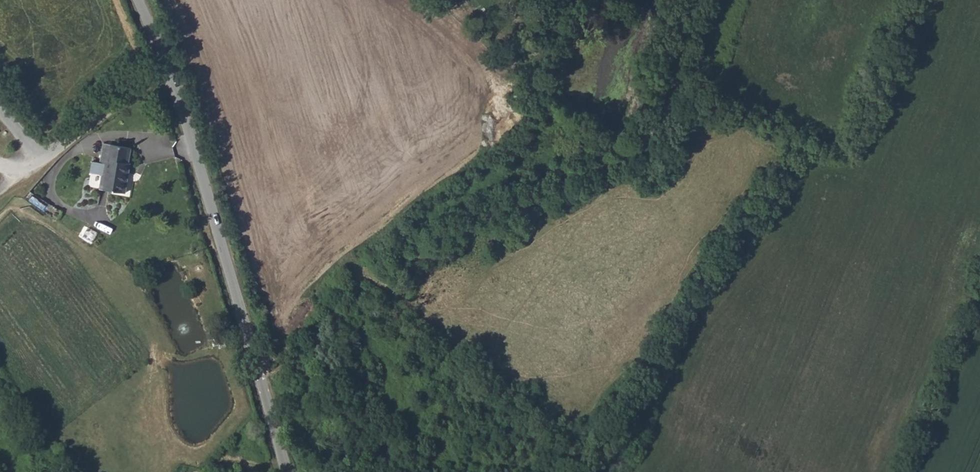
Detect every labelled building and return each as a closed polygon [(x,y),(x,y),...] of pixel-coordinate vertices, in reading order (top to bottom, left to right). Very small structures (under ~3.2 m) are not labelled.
[(99,188),(123,192),(126,173),(128,173),(130,163),(128,162),(130,148),(103,143),(100,163),(103,163),(99,188)]
